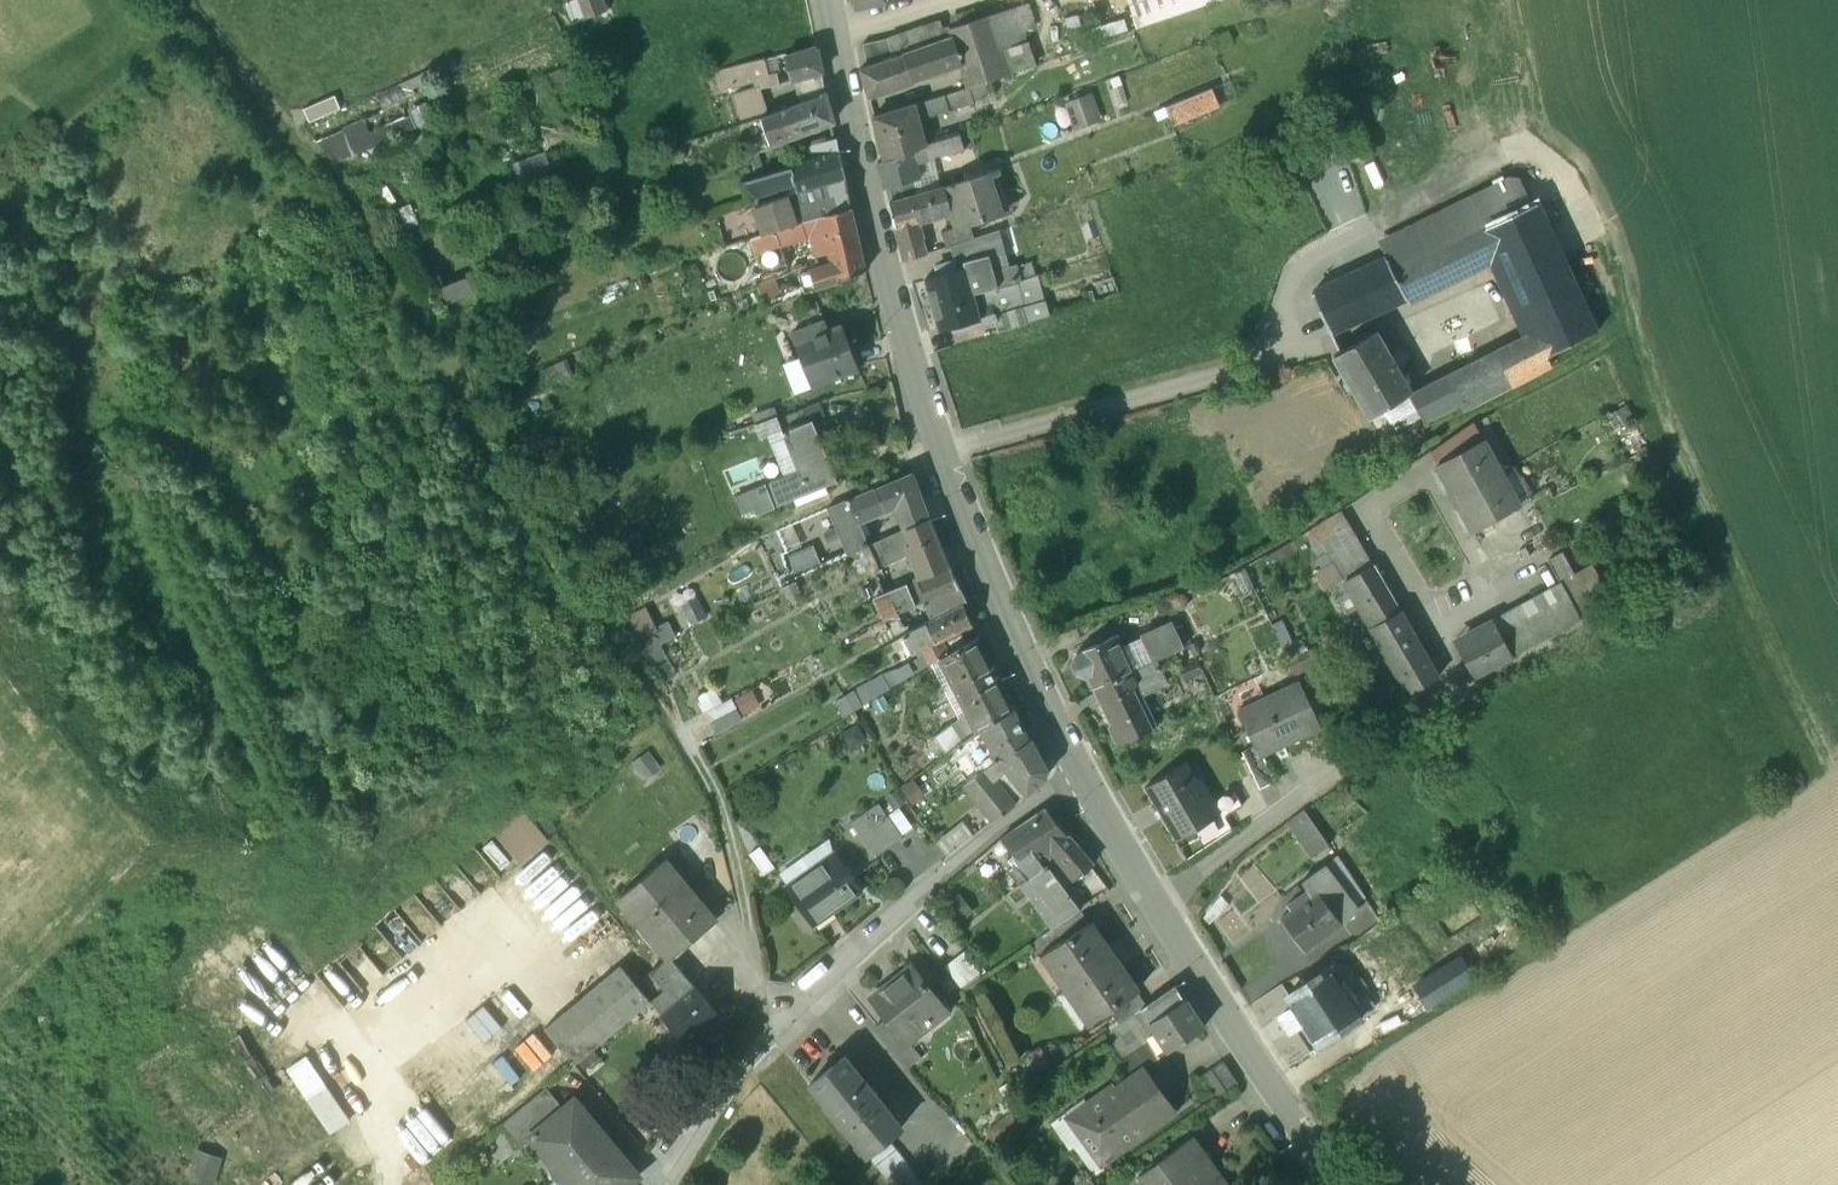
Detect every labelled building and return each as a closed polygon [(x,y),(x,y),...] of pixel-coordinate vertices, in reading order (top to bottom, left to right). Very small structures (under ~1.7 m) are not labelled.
[(584,21),(606,12),(602,0),(575,0),(584,21)] [(1225,0),(1127,0),(1138,31),(1225,0)] [(1028,5),(1014,10),(1021,32),(1035,27),(1028,5)] [(1014,10),(988,18),(999,51),(1024,43),(1021,32),(1014,10)] [(988,18),(950,30),(953,38),(962,66),(969,88),(991,81),(1007,76),(999,51),(988,18)] [(887,39),(893,59),(905,55),(953,38),(950,30),(946,20),(887,39)] [(1226,33),(1211,39),(1214,48),(1230,42),(1226,33)] [(905,55),(914,82),(962,66),(953,38),(905,55)] [(887,39),(862,45),(867,67),(893,59),(887,39)] [(1031,67),(1024,43),(999,51),(1007,76),(1031,67)] [(817,48),(787,57),(793,81),(823,73),(817,48)] [(867,67),(860,70),(868,97),(914,82),(905,55),(893,59),(867,67)] [(787,57),(773,61),(773,59),(749,63),(755,79),(775,74),(778,85),(793,81),(787,57)] [(755,79),(747,81),(731,87),(738,116),(783,106),(778,85),(775,74),(755,79)] [(403,81),(377,93),(382,104),(409,92),(403,81)] [(991,81),(969,88),(974,101),(995,95),(991,81)] [(969,88),(914,106),(917,116),(921,115),(923,121),(974,104),(974,101),(969,88)] [(1085,88),(1056,99),(1067,127),(1096,116),(1085,88)] [(1203,91),(1158,109),(1167,132),(1212,113),(1203,91)] [(307,107),(313,121),(347,106),(341,92),(307,107)] [(824,95),(790,107),(791,108),(761,119),(771,147),(835,123),(824,95)] [(914,106),(873,119),(884,161),(912,152),(912,151),(925,146),(917,116),(914,106)] [(1370,150),(1348,107),(1330,116),(1352,159),(1370,150)] [(761,119),(739,127),(749,155),(771,147),(761,119)] [(343,129),(354,154),(373,146),(369,136),(362,121),(343,129)] [(369,136),(373,146),(402,134),(397,124),(369,136)] [(343,129),(317,141),(336,162),(354,154),(343,129)] [(884,161),(878,163),(885,189),(919,177),(916,163),(963,150),(958,135),(925,146),(912,151),(912,152),(884,161)] [(836,140),(807,148),(811,160),(839,152),(836,140)] [(516,177),(550,170),(546,151),(512,158),(516,177)] [(814,163),(745,183),(751,199),(794,185),(796,193),(796,194),(846,180),(839,154),(814,163)] [(964,181),(944,188),(950,212),(955,228),(941,234),(946,248),(951,246),(974,239),(969,225),(1002,215),(988,173),(972,179),(964,181)] [(919,177),(885,189),(889,205),(922,195),(919,177)] [(1506,178),(1443,208),(1458,240),(1479,230),(1522,210),(1506,178)] [(846,180),(796,194),(796,193),(787,195),(787,197),(797,224),(850,209),(846,180)] [(922,195),(889,205),(895,227),(916,221),(950,212),(944,188),(922,195)] [(787,197),(755,209),(765,236),(775,233),(797,225),(797,224),(787,197)] [(399,202),(408,228),(418,224),(409,198),(399,202)] [(1598,335),(1536,203),(1522,210),(1479,230),(1496,265),(1527,333),(1542,361),(1548,357),(1598,335)] [(1443,208),(1378,240),(1382,247),(1388,259),(1395,272),(1458,240),(1443,208)] [(850,209),(797,224),(797,225),(775,233),(778,246),(779,246),(801,239),(800,238),(804,236),(812,240),(855,228),(850,209)] [(925,255),(916,221),(895,227),(904,262),(925,255)] [(855,228),(812,240),(816,256),(830,252),(831,259),(860,251),(855,228)] [(974,239),(951,246),(956,273),(965,270),(990,263),(993,272),(1011,268),(1001,230),(974,239)] [(1458,240),(1395,272),(1407,302),(1410,305),(1496,265),(1479,230),(1458,240)] [(765,236),(751,241),(756,257),(760,257),(761,261),(782,255),(779,246),(778,246),(775,233),(765,236)] [(1382,247),(1357,258),(1363,271),(1388,259),(1382,247)] [(860,251),(831,259),(833,266),(819,270),(798,277),(805,295),(838,283),(837,281),(866,273),(860,251)] [(782,255),(761,261),(765,277),(787,271),(782,255)] [(1363,271),(1313,294),(1335,336),(1407,302),(1395,272),(1388,259),(1363,271)] [(990,263),(965,270),(972,295),(973,298),(996,291),(991,272),(993,272),(990,263)] [(1012,269),(1016,283),(1036,277),(1032,263),(1012,269)] [(993,272),(991,272),(996,291),(1017,285),(1016,283),(1012,269),(1012,267),(1011,268),(993,272)] [(956,273),(925,281),(932,306),(972,295),(965,270),(956,273)] [(1020,283),(1016,283),(1017,285),(1023,309),(1021,310),(1025,325),(1048,317),(1036,277),(1020,283)] [(449,287),(454,301),(478,292),(473,278),(449,287)] [(773,281),(756,287),(764,304),(780,297),(773,281)] [(980,320),(956,327),(958,334),(987,326),(986,324),(994,322),(993,318),(1020,310),(1021,310),(1023,309),(1017,285),(996,291),(973,298),(980,320)] [(972,295),(932,306),(939,332),(956,327),(980,320),(973,298),(972,295)] [(1020,310),(993,318),(994,322),(997,334),(1025,325),(1021,310),(1020,310)] [(816,325),(791,335),(812,389),(859,371),(841,326),(820,334),(816,325)] [(1413,392),(1379,333),(1332,360),(1367,419),(1410,393),(1413,392)] [(1413,392),(1410,393),(1421,416),(1424,421),(1460,403),(1465,412),(1553,367),(1548,357),(1542,361),(1527,333),(1413,392)] [(1410,393),(1381,413),(1394,433),(1408,424),(1421,416),(1410,393)] [(812,421),(782,433),(798,472),(765,485),(765,484),(735,497),(743,515),(754,511),(756,516),(775,508),(837,482),(812,421)] [(1473,423),(1438,447),(1445,461),(1483,440),(1473,423)] [(1445,461),(1437,465),(1432,471),(1439,482),(1446,482),(1464,513),(1459,519),(1465,531),(1473,530),(1474,531),(1519,506),(1483,440),(1445,461)] [(913,475),(874,491),(874,489),(827,509),(847,556),(869,546),(859,523),(894,510),(904,531),(929,520),(913,475)] [(1341,511),(1314,529),(1321,542),(1350,525),(1341,511)] [(949,569),(929,520),(904,531),(869,546),(879,570),(909,556),(919,581),(949,569)] [(1350,525),(1321,542),(1345,584),(1374,567),(1350,525)] [(813,548),(789,559),(796,580),(821,568),(813,548)] [(1594,610),(1563,553),(1549,560),(1561,583),(1580,617),(1594,610)] [(919,581),(917,582),(926,604),(925,604),(933,621),(963,605),(966,604),(960,590),(950,568),(919,581)] [(1410,631),(1376,573),(1348,588),(1382,646),(1410,631)] [(917,582),(907,586),(916,608),(925,604),(926,604),(917,582)] [(1561,583),(1493,620),(1496,625),(1504,621),(1520,650),(1580,617),(1561,583)] [(916,608),(907,586),(888,594),(897,615),(914,608),(916,608)] [(888,594),(878,598),(878,600),(874,601),(883,621),(897,615),(888,594)] [(933,621),(913,631),(903,637),(913,656),(923,651),(924,650),(939,642),(971,625),(963,605),(933,621)] [(914,608),(897,615),(904,631),(920,622),(914,608)] [(883,621),(867,628),(876,647),(898,635),(897,634),(904,631),(897,615),(883,621)] [(1520,650),(1504,621),(1496,625),(1512,655),(1520,650)] [(1496,625),(1458,647),(1474,675),(1512,655),(1496,625)] [(1172,626),(1144,639),(1155,663),(1183,650),(1172,626)] [(635,638),(659,680),(674,671),(650,630),(635,638)] [(1437,676),(1410,631),(1382,646),(1409,692),(1437,676)] [(1116,637),(1077,654),(1079,660),(1085,673),(1093,691),(1095,690),(1133,673),(1116,637)] [(947,656),(939,661),(967,716),(976,734),(1014,711),(977,638),(947,656)] [(939,642),(924,650),(923,651),(925,655),(910,664),(917,674),(939,661),(947,656),(939,642)] [(1085,673),(1079,660),(1073,663),(1071,669),(1073,673),(1078,675),(1085,673)] [(1198,661),(1180,669),(1186,682),(1204,674),(1198,661)] [(840,710),(915,678),(908,662),(833,693),(840,710)] [(1133,673),(1095,690),(1112,727),(1111,727),(1118,745),(1150,732),(1142,714),(1144,713),(1136,697),(1143,694),(1144,695),(1164,684),(1155,663),(1133,673)] [(1300,683),(1239,712),(1256,748),(1260,758),(1264,756),(1322,728),(1300,683)] [(705,713),(713,727),(744,711),(737,697),(705,713)] [(1014,712),(977,735),(947,756),(952,764),(966,754),(978,774),(984,769),(985,768),(1030,741),(1014,712)] [(967,716),(934,738),(946,755),(976,734),(967,716)] [(985,768),(984,769),(985,769),(993,780),(1006,769),(1027,795),(1045,780),(1047,770),(1031,740),(985,768)] [(1256,748),(1243,755),(1260,790),(1276,781),(1264,756),(1260,758),(1256,748)] [(1212,808),(1195,780),(1197,779),(1188,764),(1147,790),(1178,842),(1197,831),(1220,817),(1214,807),(1212,808)] [(993,780),(985,769),(978,774),(964,785),(995,823),(1014,806),(993,780)] [(1236,794),(1214,807),(1220,817),(1222,820),(1243,807),(1236,794)] [(520,802),(490,827),(521,863),(551,838),(520,802)] [(851,825),(873,857),(901,837),(879,805),(851,825)] [(1048,810),(1016,830),(1030,849),(1029,851),(1037,859),(1041,857),(1051,871),(1064,861),(1055,849),(1069,838),(1048,810)] [(1287,823),(1312,860),(1331,847),(1306,810),(1287,823)] [(1220,817),(1197,831),(1207,849),(1230,834),(1222,820),(1220,817)] [(1030,849),(1016,830),(1002,839),(1015,857),(1009,862),(1014,869),(1009,873),(1020,887),(1022,886),(1029,896),(1034,893),(1058,926),(1080,911),(1051,871),(1041,857),(1037,859),(1029,851),(1030,849)] [(779,874),(788,887),(834,854),(836,833),(779,874)] [(834,854),(788,887),(800,903),(797,905),(800,908),(801,907),(814,925),(861,892),(834,854)] [(1082,854),(1067,867),(1076,879),(1091,866),(1082,854)] [(715,922),(663,861),(619,898),(669,957),(671,959),(715,922)] [(1110,891),(1091,866),(1076,879),(1094,902),(1110,891)] [(1325,867),(1302,884),(1308,892),(1293,903),(1297,909),(1281,921),(1305,954),(1342,927),(1337,920),(1318,893),(1335,880),(1325,867)] [(1335,880),(1318,893),(1337,920),(1355,907),(1335,880)] [(1058,926),(1053,930),(1064,945),(1091,926),(1080,911),(1058,926)] [(1064,945),(1045,958),(1068,990),(1114,959),(1091,926),(1064,945)] [(1417,986),(1432,1009),(1509,961),(1494,938),(1417,986)] [(970,949),(945,967),(959,986),(984,969),(970,949)] [(671,959),(669,957),(649,973),(665,991),(650,1001),(685,1043),(718,1016),(671,959)] [(1068,990),(1067,991),(1092,1027),(1111,1014),(1139,994),(1115,958),(1114,959),(1068,990)] [(621,966),(545,1030),(574,1065),(650,1001),(636,984),(621,966)] [(912,970),(898,981),(899,983),(875,1002),(889,1019),(908,1042),(933,1022),(928,1016),(941,1005),(912,970)] [(665,991),(649,973),(636,984),(650,1001),(665,991)] [(1359,1021),(1327,973),(1288,999),(1320,1047),(1359,1021)] [(1148,1006),(1141,1011),(1157,1035),(1148,1041),(1151,1045),(1161,1059),(1203,1030),(1175,987),(1148,1006)] [(1139,994),(1111,1014),(1120,1026),(1132,1018),(1141,1011),(1148,1006),(1139,994)] [(1148,1041),(1132,1018),(1120,1026),(1105,1036),(1124,1064),(1151,1045),(1148,1041)] [(889,1019),(877,1028),(910,1070),(922,1060),(908,1042),(889,1019)] [(1151,1045),(1124,1064),(1134,1078),(1161,1059),(1151,1045)] [(306,1057),(286,1071),(332,1136),(352,1122),(306,1057)] [(902,1129),(845,1059),(811,1087),(867,1157),(902,1129)] [(1224,1064),(1201,1079),(1216,1101),(1239,1086),(1224,1064)] [(1072,1115),(1106,1164),(1175,1116),(1147,1076),(1117,1097),(1111,1089),(1072,1115)] [(546,1088),(502,1125),(521,1149),(532,1139),(531,1138),(533,1137),(531,1136),(536,1132),(537,1133),(565,1110),(546,1088)] [(565,1110),(537,1133),(536,1132),(531,1136),(533,1137),(531,1138),(532,1139),(562,1176),(605,1140),(574,1103),(565,1110)] [(988,1134),(996,1147),(1020,1130),(1011,1117),(988,1134)] [(562,1176),(570,1184),(627,1184),(636,1177),(605,1140),(562,1176)] [(889,1140),(868,1157),(876,1168),(877,1167),(897,1151),(889,1140)] [(1136,1184),(1137,1184),(1224,1184),(1194,1143),(1136,1184)] [(224,1156),(198,1149),(190,1179),(214,1184),(217,1184),(224,1156)] [(897,1151),(877,1167),(890,1184),(924,1184),(897,1151)]
